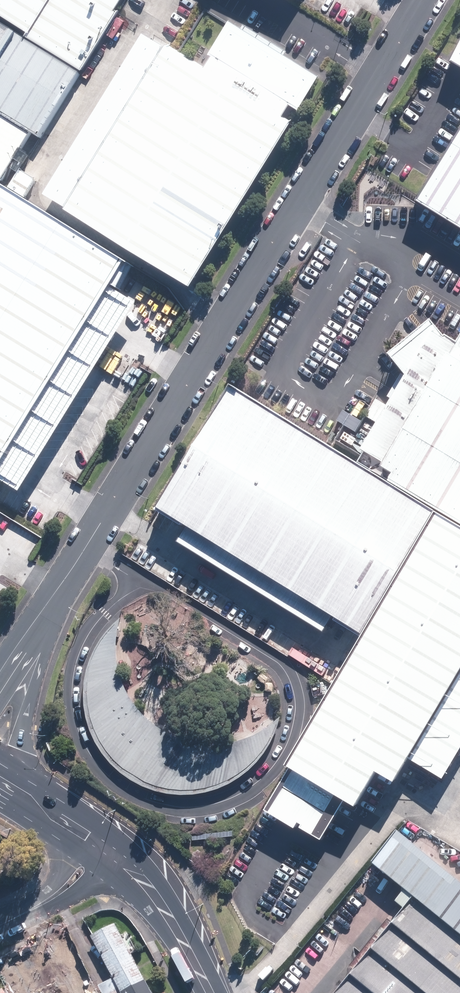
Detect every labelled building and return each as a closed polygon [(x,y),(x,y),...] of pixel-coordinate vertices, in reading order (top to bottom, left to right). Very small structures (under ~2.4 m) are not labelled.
[(128,0),(0,0),(0,19),(86,70),(128,0)] [(153,16),(46,193),(198,285),(327,73),(223,11),(202,46),(153,16)] [(0,31),(0,121),(36,144),(76,78),(0,31)] [(417,191),(459,218),(459,123),(417,191)] [(0,128),(0,188),(26,143),(0,128)] [(103,366),(143,302),(121,288),(136,264),(15,188),(0,212),(0,303),(103,366)] [(2,476),(26,491),(103,366),(0,303),(0,479),(2,476)] [(442,320),(396,357),(413,378),(370,448),(402,472),(397,482),(442,509),(459,520),(459,340),(442,320)] [(339,612),(370,630),(442,509),(397,482),(236,387),(165,507),(194,524),(184,540),(331,626),(339,612)] [(459,778),(459,520),(442,509),(370,630),(297,752),(404,815),(426,778),(451,793),(459,778)] [(279,728),(282,712),(269,724),(253,733),(237,738),(219,741),(201,740),(184,736),(168,729),(155,720),(143,708),(134,695),(126,681),(122,665),(120,649),(121,633),(125,617),(99,648),(91,665),(88,690),(89,713),(93,730),(102,747),(116,763),(145,783),(177,793),(213,790),(241,777),(268,751),(279,728)] [(401,836),(374,869),(459,939),(459,883),(401,836)] [(411,908),(343,992),(459,992),(459,948),(411,908)] [(118,924),(94,936),(124,992),(155,992),(118,924)] [(1,964),(15,992),(31,992),(38,990),(21,955),(1,964)] [(116,978),(100,987),(103,992),(123,992),(116,978)]
